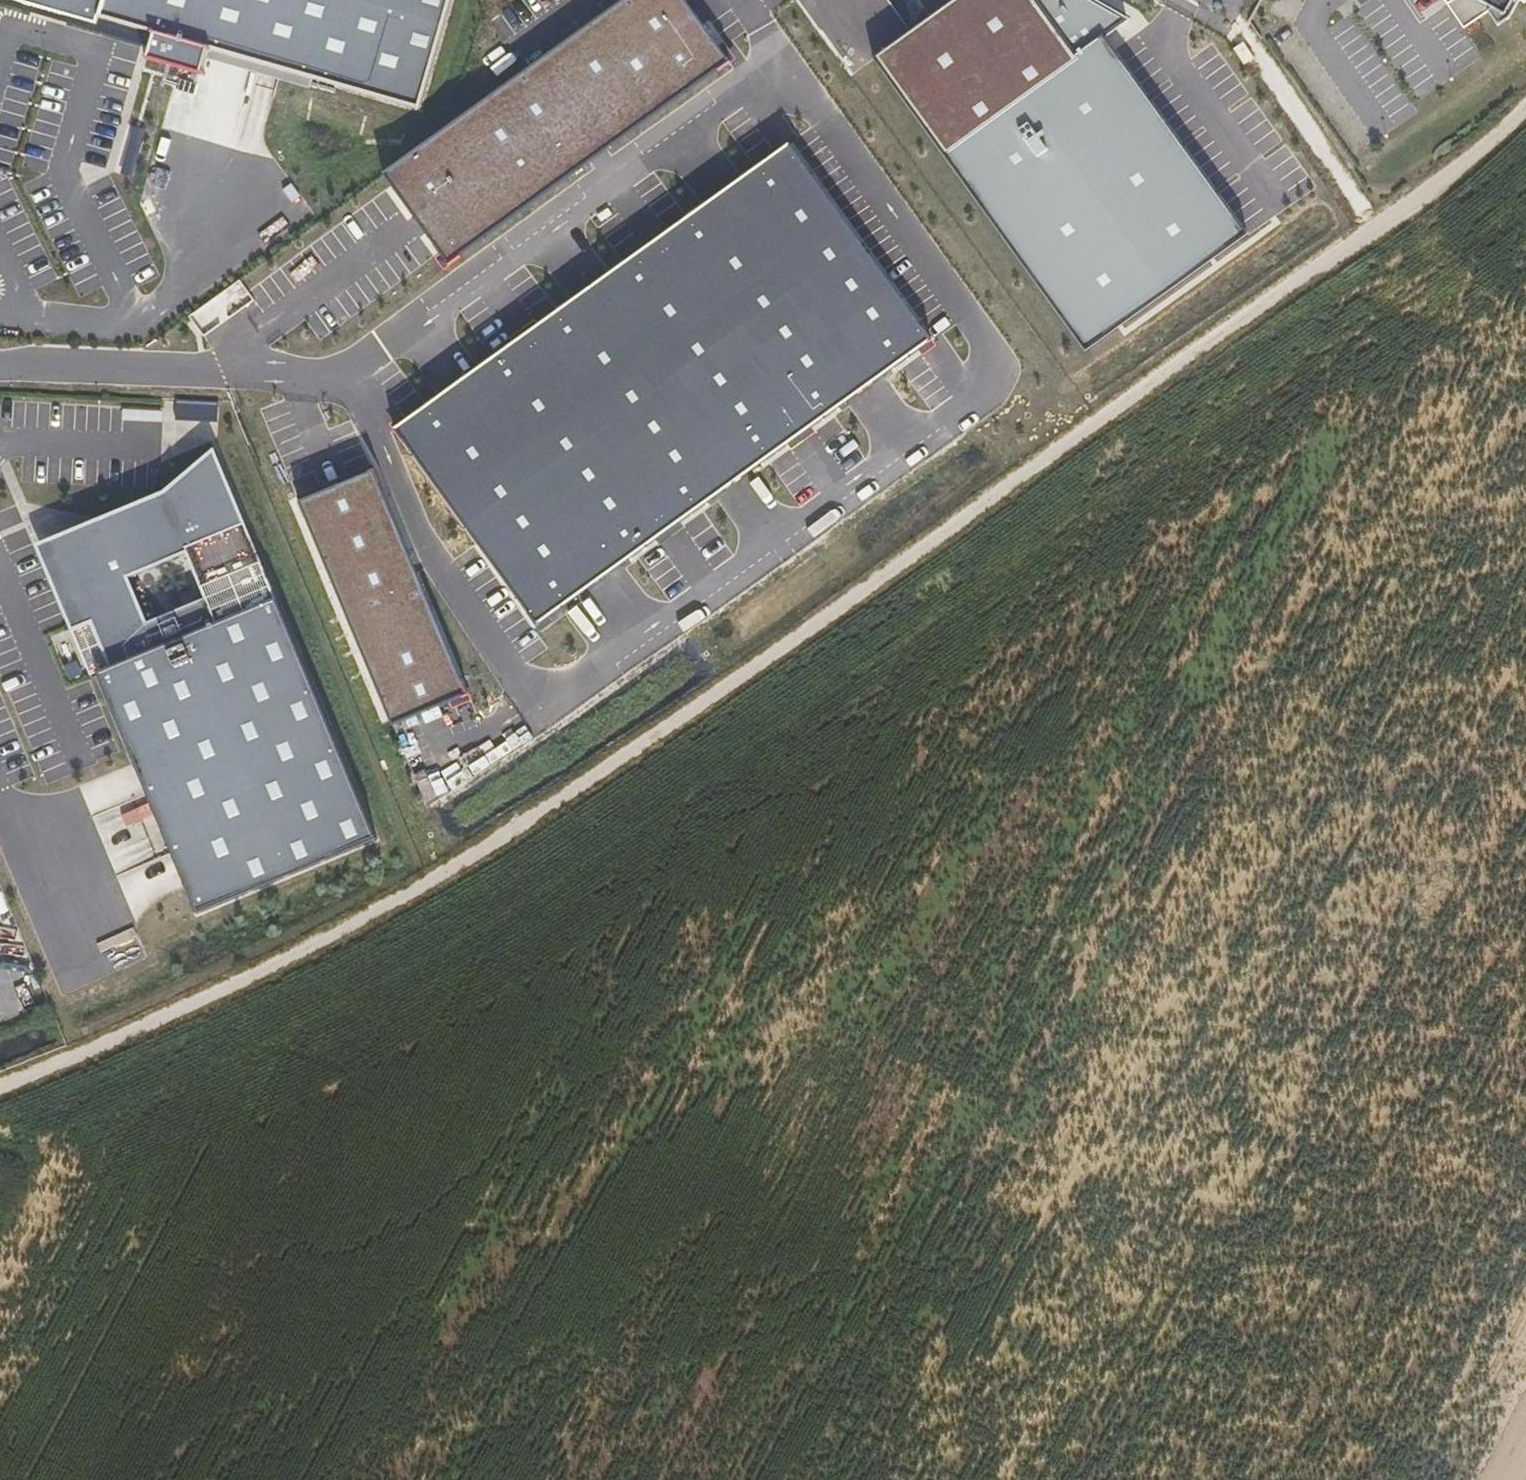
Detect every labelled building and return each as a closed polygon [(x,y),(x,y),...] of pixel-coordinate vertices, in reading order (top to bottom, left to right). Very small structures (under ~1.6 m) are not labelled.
[(155,34),(148,59),(200,75),(206,50),(417,112),(450,0),(34,0),(155,34)] [(383,173),(449,266),(729,67),(682,0),(628,0),(383,173)] [(876,59),(1087,356),(1247,239),(1104,38),(1129,23),(1093,0),(957,0),(876,59)] [(1498,8),(1502,0),(1482,0),(1498,8)] [(1256,61),(1244,44),(1234,50),(1246,67),(1256,61)] [(790,145),(394,427),(531,625),(930,341),(790,145)] [(124,753),(196,922),(375,848),(213,454),(164,497),(38,550),(124,753)] [(373,472),(299,503),(395,728),(469,696),(373,472)]
